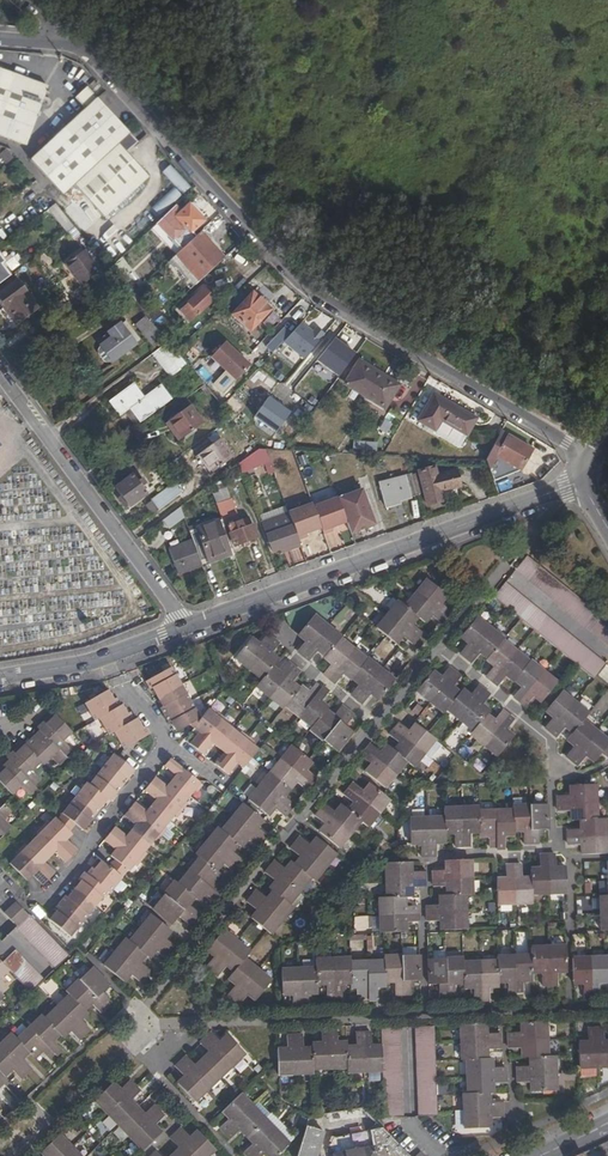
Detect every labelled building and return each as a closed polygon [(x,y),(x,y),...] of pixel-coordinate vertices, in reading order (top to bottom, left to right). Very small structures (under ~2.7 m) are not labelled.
[(2,11),(10,2),(8,0),(0,0),(0,9),(2,11)] [(25,145),(46,86),(0,69),(0,136),(25,145)] [(73,185),(78,191),(125,151),(136,141),(86,87),(75,97),(84,108),(30,159),(62,194),(73,185)] [(0,153),(0,160),(4,165),(13,158),(6,149),(0,153)] [(148,175),(125,151),(78,191),(103,218),(148,175)] [(160,216),(188,186),(170,169),(164,175),(175,185),(152,209),(160,216)] [(67,232),(74,226),(59,208),(54,202),(47,208),(66,232),(67,232)] [(175,205),(155,223),(172,241),(185,230),(189,234),(204,220),(189,203),(180,211),(175,205)] [(73,239),(80,234),(74,226),(67,232),(73,239)] [(206,250),(194,236),(170,258),(194,285),(218,262),(212,256),(213,256),(214,253),(210,248),(208,249),(206,250)] [(80,285),(99,270),(83,250),(64,265),(80,285)] [(45,257),(36,263),(46,276),(55,270),(45,257)] [(123,287),(137,278),(124,258),(110,266),(123,287)] [(9,276),(0,264),(0,283),(9,276)] [(0,291),(0,301),(17,323),(37,307),(16,279),(0,291)] [(182,296),(171,307),(178,315),(190,305),(198,314),(214,300),(203,287),(186,301),(182,296)] [(214,301),(220,308),(235,293),(230,287),(214,301)] [(270,309),(251,292),(231,315),(249,332),(270,309)] [(153,302),(162,309),(168,301),(158,295),(153,302)] [(157,311),(150,318),(154,322),(161,316),(157,311)] [(144,316),(134,325),(153,346),(162,338),(144,316)] [(100,346),(111,361),(112,361),(135,344),(119,322),(107,331),(110,337),(99,345),(100,346)] [(272,351),(289,334),(282,328),(266,345),(272,351)] [(347,350),(327,337),(313,359),(334,372),(347,350)] [(169,376),(186,363),(175,350),(168,341),(151,353),(169,376)] [(249,365),(224,342),(209,357),(235,380),(249,365)] [(107,361),(111,361),(100,346),(97,352),(103,360),(107,361)] [(343,384),(383,409),(398,384),(358,359),(343,384)] [(223,374),(207,385),(217,400),(233,389),(223,374)] [(312,396),(319,402),(333,383),(326,377),(312,396)] [(139,421),(162,404),(169,399),(158,385),(142,397),(132,384),(109,402),(119,414),(129,407),(139,421)] [(465,436),(475,418),(433,393),(417,420),(434,431),(440,421),(465,436)] [(172,403),(169,399),(162,404),(165,408),(172,403)] [(177,440),(201,421),(190,405),(165,424),(177,440)] [(315,425),(323,415),(316,410),(308,419),(315,425)] [(377,430),(385,435),(391,424),(383,420),(377,430)] [(251,431),(245,435),(256,449),(264,449),(265,449),(251,431)] [(500,431),(485,459),(492,479),(520,469),(531,449),(500,431)] [(209,471),(231,455),(220,439),(197,456),(209,471)] [(391,440),(386,452),(394,455),(399,444),(391,440)] [(252,463),(265,454),(264,449),(256,449),(247,456),(252,463)] [(446,463),(454,488),(459,486),(453,461),(446,463)] [(441,491),(454,488),(446,463),(416,472),(425,505),(443,501),(441,491)] [(393,479),(400,499),(416,495),(410,474),(393,479)] [(131,475),(114,487),(128,507),(145,494),(131,475)] [(398,500),(400,499),(393,479),(379,483),(385,507),(398,504),(398,500)] [(150,500),(157,510),(180,492),(173,482),(150,500)] [(211,492),(231,548),(257,537),(251,523),(243,526),(240,519),(237,520),(225,487),(211,492)] [(361,489),(337,498),(346,522),(350,533),(374,524),(361,489)] [(331,527),(346,522),(337,498),(313,506),(320,527),(323,534),(332,530),(331,527)] [(305,533),(320,527),(313,506),(311,501),(286,510),(288,514),(297,539),(306,536),(305,533)] [(179,509),(160,521),(167,531),(185,518),(179,509)] [(300,547),(297,539),(288,514),(261,524),(272,552),(280,549),(288,546),(289,551),(300,547)] [(191,539),(201,565),(229,555),(217,521),(188,531),(191,539)] [(201,565),(191,539),(168,547),(178,573),(201,565)] [(527,556),(516,570),(607,644),(607,622),(527,556)] [(424,622),(431,615),(441,623),(445,617),(450,611),(440,602),(446,596),(427,581),(417,593),(406,607),(399,601),(388,614),(377,628),(396,643),(402,635),(412,643),(417,637),(421,632),(411,624),(417,617),(424,622)] [(605,665),(505,584),(494,597),(594,679),(605,665)] [(336,683),(344,674),(351,679),(352,678),(359,683),(352,693),(358,698),(364,703),(372,693),(379,699),(395,680),(381,669),(368,659),(367,660),(353,649),(340,638),(341,636),(328,626),(315,616),(299,635),(306,641),(298,650),(304,655),(311,660),(318,650),(325,655),(324,657),(331,664),(324,673),(330,678),(336,683)] [(499,686),(507,676),(514,682),(515,680),(522,686),(514,695),(520,700),(526,705),(534,696),(541,702),(557,683),(543,671),(531,661),(529,663),(516,651),(503,641),(504,640),(491,628),(477,617),(461,637),(468,642),(460,652),(467,657),(473,662),(481,653),(488,659),(487,660),(494,666),(486,675),(492,680),(499,686)] [(257,686),(270,697),(283,708),(285,706),(298,716),(312,727),(310,730),(323,740),(338,752),(354,732),(346,726),(354,716),(347,711),(342,706),(334,716),(327,711),(329,709),(321,702),(329,692),(323,687),(321,689),(315,685),(308,693),(301,687),(300,689),(292,683),(300,673),(294,668),(288,663),(280,673),(273,667),(278,661),(271,655),(279,644),(272,639),(267,635),(259,645),(251,639),(236,657),(249,668),(262,679),(257,686)] [(158,696),(180,683),(171,666),(146,681),(150,688),(153,687),(158,696)] [(447,710),(460,720),(474,731),(472,733),(484,744),(499,755),(514,737),(506,730),(514,720),(508,715),(502,711),(494,720),(487,715),(489,711),(482,705),(490,695),(484,690),(478,686),(469,696),(462,690),(460,693),(452,687),(461,677),(454,672),(449,667),(440,677),(433,672),(417,690),(431,701),(445,712),(447,710)] [(164,714),(190,699),(180,683),(158,696),(162,705),(160,706),(164,714)] [(80,704),(89,721),(95,718),(116,706),(112,698),(109,700),(104,691),(80,704)] [(601,753),(607,744),(607,741),(583,720),(588,713),(574,702),(561,692),(547,710),(553,716),(545,726),(551,731),(558,736),(566,726),(573,732),(567,739),(575,745),(567,755),(573,760),(579,765),(587,755),(594,761),(601,753)] [(190,699),(164,714),(168,721),(171,720),(176,730),(199,717),(190,699)] [(104,735),(110,732),(131,720),(126,712),(123,713),(118,705),(116,706),(95,718),(104,735)] [(196,747),(223,715),(218,711),(214,711),(208,707),(193,725),(199,730),(190,742),(196,747)] [(226,718),(223,715),(196,747),(202,752),(212,741),(219,746),(235,727),(229,723),(226,718)] [(68,734),(67,733),(50,716),(37,730),(39,732),(25,747),(23,745),(7,761),(9,763),(0,772),(0,784),(13,797),(22,788),(30,795),(36,789),(34,787),(40,780),(33,773),(41,764),(43,765),(52,756),(60,764),(65,758),(63,756),(68,751),(60,743),(68,734)] [(120,750),(146,734),(141,725),(138,727),(133,719),(131,720),(110,732),(120,750)] [(384,787),(395,774),(406,760),(414,765),(424,753),(435,739),(417,724),(411,731),(400,723),(395,729),(390,736),(400,744),(395,750),(387,745),(382,752),(372,744),(366,750),(361,757),(371,765),(365,772),(384,787)] [(221,768),(248,735),(245,732),(240,732),(235,727),(219,746),(225,751),(215,763),(221,768)] [(237,761),(245,766),(260,748),(253,742),(252,738),(248,735),(221,768),(227,773),(237,761)] [(289,789),(296,782),(306,790),(311,783),(315,778),(305,770),(311,762),(292,746),(282,759),(270,773),(259,787),(249,800),(268,815),(274,808),(284,816),(289,810),(294,804),(284,796),(289,789)] [(135,769),(117,754),(114,753),(102,768),(122,785),(135,769)] [(177,774),(172,779),(191,794),(196,789),(199,790),(203,784),(197,778),(171,758),(166,764),(177,774)] [(89,784),(107,799),(110,801),(122,785),(102,768),(89,784)] [(151,782),(183,809),(187,804),(186,800),(191,794),(172,779),(167,785),(156,776),(151,782)] [(74,797),(94,814),(107,799),(89,784),(87,782),(74,797)] [(156,799),(151,805),(170,820),(176,813),(180,812),(183,809),(151,782),(145,790),(156,799)] [(339,847),(350,834),(361,821),(368,826),(378,813),(389,799),(371,785),(365,792),(355,784),(349,790),(345,795),(355,804),(349,810),(342,805),(336,812),(326,804),(321,810),(316,816),(326,825),(320,831),(339,847)] [(570,844),(583,844),(583,854),(607,853),(606,835),(605,818),(597,818),(597,802),(596,784),(571,785),(572,795),(558,795),(559,803),(559,811),(572,810),(573,820),(581,820),(582,829),(569,829),(569,837),(570,844)] [(83,828),(94,814),(74,797),(62,811),(63,812),(76,822),(83,828)] [(170,820),(151,805),(147,810),(135,801),(130,807),(162,834),(166,830),(166,825),(170,820)] [(524,843),(532,842),(540,842),(539,829),(550,829),(549,803),(530,804),(513,805),(513,809),(495,810),(479,811),(478,807),(462,807),(444,808),(444,816),(427,817),(410,818),(411,843),(421,843),(422,856),(429,855),(437,855),(437,842),(446,841),(446,832),(455,832),(456,846),(463,845),(471,845),(471,831),(479,831),(480,836),(489,835),(490,846),(497,845),(497,847),(505,847),(505,835),(514,834),(514,830),(524,830),(524,843)] [(257,828),(263,820),(244,804),(233,817),(222,831),(218,828),(208,841),(196,855),(200,857),(189,870),(178,884),(174,881),(164,894),(152,909),(171,926),(179,917),(189,925),(194,919),(199,913),(189,904),(194,898),(198,900),(204,893),(214,901),(219,895),(217,892),(221,887),(214,881),(220,873),(217,870),(222,864),(232,872),(238,866),(243,860),(232,851),(238,844),(242,847),(248,840),(257,848),(263,841),(267,836),(257,828)] [(4,834),(10,828),(3,822),(11,813),(5,807),(3,809),(0,806),(0,839),(4,834)] [(159,837),(162,834),(130,807),(124,814),(135,823),(131,829),(150,845),(155,838),(159,837)] [(57,819),(69,831),(76,822),(63,812),(57,819)] [(45,822),(41,826),(70,855),(76,849),(66,839),(66,836),(70,836),(72,833),(69,831),(57,819),(55,817),(50,822),(45,822)] [(70,855),(41,826),(38,829),(38,834),(33,839),(50,856),(51,855),(51,851),(55,851),(65,861),(70,855)] [(115,826),(109,832),(141,859),(144,856),(145,851),(150,845),(131,829),(126,835),(115,826)] [(303,829),(299,836),(309,841),(313,835),(303,829)] [(141,859),(109,832),(104,839),(115,848),(111,854),(112,855),(126,867),(129,869),(134,863),(138,863),(141,859)] [(324,866),(335,852),(316,838),(311,845),(301,837),(291,849),(301,857),(295,865),(291,862),(286,869),(276,861),(271,867),(266,873),(275,882),(270,888),(273,891),(268,898),(258,890),(252,897),(248,902),(258,910),(252,918),(270,932),(280,920),(291,906),(289,904),(300,891),(310,878),(313,879),(324,866)] [(19,849),(48,878),(54,872),(44,862),(44,858),(48,858),(50,856),(33,839),(27,845),(23,844),(19,849)] [(48,878),(19,849),(16,852),(16,856),(10,862),(27,879),(30,876),(30,874),(33,874),(43,884),(48,878)] [(120,875),(126,867),(112,855),(106,863),(120,875)] [(506,878),(496,879),(497,903),(515,902),(532,902),(532,893),(550,892),(567,892),(566,867),(556,867),(556,855),(548,855),(540,855),(540,868),(531,868),(532,877),(522,877),(521,864),(513,865),(506,865),(506,878)] [(472,895),(471,859),(446,860),(446,870),(434,871),(435,878),(435,886),(447,886),(448,894),(440,895),(441,904),(428,905),(428,913),(428,921),(441,920),(442,930),(467,929),(466,911),(465,895),(472,895)] [(86,873),(107,890),(110,892),(122,877),(120,875),(106,863),(101,860),(94,868),(92,867),(86,873)] [(412,871),(411,861),(386,863),(387,879),(388,897),(381,897),(382,932),(406,931),(406,922),(419,921),(418,913),(418,905),(405,906),(405,897),(413,897),(412,887),(425,886),(424,871),(412,871)] [(94,905),(107,890),(86,873),(84,871),(79,877),(81,879),(74,888),(94,905)] [(584,882),(585,894),(605,893),(605,881),(584,882)] [(65,894),(59,900),(82,919),(94,905),(74,888),(67,896),(65,894)] [(82,919),(59,900),(55,906),(57,909),(50,917),(70,934),(82,919)] [(28,916),(15,903),(4,913),(17,927),(28,916)] [(155,950),(166,958),(170,952),(175,947),(165,938),(171,931),(151,915),(141,928),(130,941),(127,939),(116,952),(105,966),(124,982),(130,974),(141,982),(145,976),(150,970),(140,962),(146,955),(149,957),(155,950)] [(56,968),(68,956),(29,916),(28,916),(17,927),(16,928),(56,968)] [(376,917),(354,916),(354,929),(376,930),(376,917)] [(240,1003),(248,994),(255,1000),(271,980),(258,969),(245,958),(250,951),(237,940),(224,930),(208,949),(215,955),(207,965),(212,970),(219,975),(227,965),(234,971),(228,978),(236,985),(228,994),(234,999),(240,1003)] [(517,993),(517,991),(523,991),(523,980),(533,980),(532,971),(542,971),(542,985),(550,984),(557,984),(557,970),(567,970),(566,946),(549,946),(531,947),(531,955),(515,956),(497,956),(497,961),(481,961),(464,962),(464,958),(446,959),(427,959),(428,983),(439,983),(439,996),(448,996),(455,996),(454,983),(465,982),(465,987),(474,987),(474,1000),(482,999),(490,999),(489,986),(499,985),(499,981),(508,981),(508,993),(517,993)] [(6,968),(28,991),(29,992),(43,980),(15,951),(2,963),(6,968)] [(300,968),(281,969),(282,993),(292,993),(293,1007),(301,1006),(309,1006),(309,992),(317,991),(317,984),(326,984),(327,996),(335,996),(343,995),(342,983),(351,982),(351,987),(361,986),(361,996),(368,996),(369,998),(377,998),(377,986),(386,985),(386,981),(395,981),(395,994),(411,993),(411,980),(421,980),(421,955),(401,956),(384,956),(385,961),(367,961),(350,962),(350,958),(334,958),(316,959),(316,967),(300,968)] [(607,957),(590,957),(573,958),(574,983),(584,983),(584,996),(592,995),(599,995),(599,982),(607,982),(607,957)] [(4,1076),(11,1069),(20,1078),(26,1073),(31,1068),(22,1059),(29,1052),(34,1057),(41,1051),(49,1059),(53,1054),(56,1056),(62,1050),(53,1040),(59,1034),(63,1037),(70,1031),(78,1040),(89,1029),(81,1020),(87,1013),(84,1010),(91,1004),(100,1013),(105,1007),(111,1002),(102,992),(110,985),(92,968),(79,980),(66,992),(69,995),(58,1006),(45,1019),(41,1015),(28,1027),(16,1039),(12,1034),(0,1044),(0,1071),(4,1076)] [(518,1074),(519,1082),(531,1082),(532,1091),(556,1090),(555,1073),(555,1056),(548,1056),(547,1038),(546,1022),(522,1023),(522,1032),(509,1033),(510,1040),(510,1048),(523,1048),(523,1058),(530,1058),(531,1067),(518,1067),(518,1074)] [(489,1102),(489,1093),(493,1093),(493,1083),(505,1083),(505,1075),(505,1067),(492,1068),(492,1058),(487,1058),(487,1049),(500,1049),(499,1040),(499,1033),(486,1033),(486,1024),(461,1025),(462,1041),(463,1060),(467,1060),(468,1076),(469,1093),(464,1094),(465,1111),(466,1128),(490,1127),(490,1117),(502,1117),(502,1110),(502,1102),(489,1102)] [(437,1115),(434,1026),(417,1027),(419,1116),(437,1115)] [(381,1028),(382,1045),(382,1069),(384,1117),(402,1116),(399,1028),(381,1028)] [(607,1066),(607,1041),(603,1041),(603,1029),(595,1029),(588,1029),(588,1042),(579,1042),(580,1067),(596,1067),(607,1066)] [(177,1082),(194,1100),(207,1089),(219,1077),(232,1065),(244,1053),(227,1035),(220,1042),(211,1032),(206,1037),(200,1043),(209,1052),(202,1059),(195,1065),(186,1056),(181,1061),(175,1067),(184,1076),(177,1082)] [(382,1069),(382,1045),(372,1046),(371,1033),(364,1033),(356,1034),(356,1046),(347,1046),(347,1042),(337,1043),(337,1032),(329,1032),(321,1032),(322,1043),(312,1044),(312,1048),(303,1048),(303,1035),(294,1035),(287,1036),(288,1049),(278,1049),(279,1073),(295,1072),(313,1071),(313,1069),(330,1068),(348,1067),(348,1070),(365,1070),(382,1069)] [(581,1068),(580,1076),(596,1076),(596,1068),(581,1068)] [(119,1124),(131,1137),(143,1149),(161,1132),(154,1125),(163,1116),(158,1111),(153,1106),(144,1114),(137,1107),(130,1100),(139,1092),(135,1087),(129,1081),(120,1089),(113,1083),(95,1099),(107,1112),(119,1124)] [(0,1092),(0,1097),(9,1106),(15,1100),(3,1089),(0,1092)] [(202,1109),(211,1100),(204,1093),(195,1102),(202,1109)] [(241,1093),(223,1111),(229,1118),(221,1127),(225,1132),(231,1138),(240,1129),(246,1135),(253,1143),(244,1151),(249,1155),(262,1155),(264,1154),(266,1155),(276,1155),(289,1143),(277,1131),(264,1118),(253,1106),(241,1093)] [(323,1132),(326,1123),(370,1116),(362,1108),(309,1117),(297,1155),(316,1155),(317,1153),(323,1132)] [(214,1149),(197,1130),(190,1137),(181,1128),(176,1133),(171,1139),(179,1148),(172,1154),(170,1155),(207,1155),(214,1149)] [(381,1128),(335,1137),(333,1151),(334,1155),(409,1155),(381,1128)] [(335,1137),(323,1132),(317,1153),(327,1155),(334,1155),(333,1151),(335,1137)] [(59,1135),(41,1152),(45,1155),(80,1155),(59,1135)]
